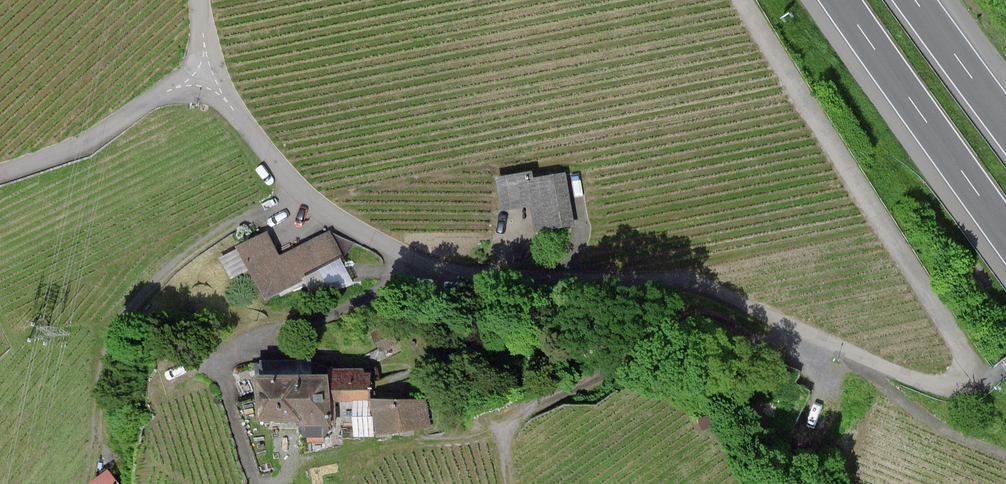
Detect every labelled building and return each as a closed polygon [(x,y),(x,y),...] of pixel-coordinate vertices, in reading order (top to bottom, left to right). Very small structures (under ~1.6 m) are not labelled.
[(538,230),(572,223),(563,175),(532,181),(531,174),(498,180),(504,207),(532,201),(538,230)] [(240,247),(266,298),(300,281),(298,275),(340,254),(328,232),(278,257),(273,246),(267,234),(240,247)] [(361,371),(333,371),(334,400),(369,400),(369,375),(361,375),(361,371)] [(326,377),(258,379),(259,420),(300,418),(300,424),(328,423),(326,377)] [(425,401),(373,401),(378,433),(429,426),(425,401)]
